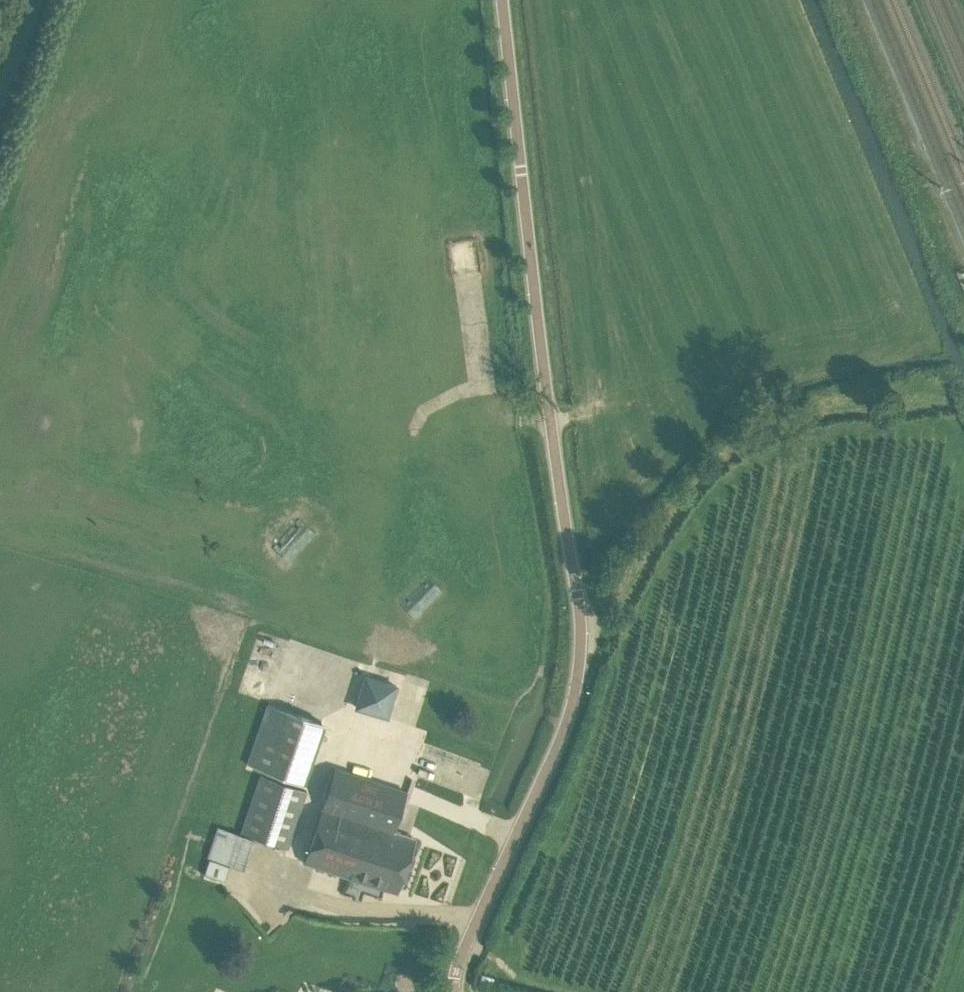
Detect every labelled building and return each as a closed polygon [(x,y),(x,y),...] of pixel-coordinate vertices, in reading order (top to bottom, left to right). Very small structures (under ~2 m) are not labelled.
[(278,545),(275,548),(292,564),(317,535),(300,520),(297,523),(294,521),(291,525),(293,527),(281,541),(278,538),(275,542),(278,545)] [(406,602),(402,606),(419,622),(446,594),(429,578),(426,581),(423,579),(419,583),(422,585),(410,598),(407,595),(403,599),(406,602)] [(397,686),(366,677),(356,707),(387,717),(397,686)] [(300,782),(321,722),(268,703),(247,764),(300,782)] [(321,807),(393,831),(406,792),(334,768),(321,807)] [(287,848),(307,790),(260,775),(241,833),(287,848)] [(416,838),(393,831),(321,807),(303,861),(398,892),(416,838)] [(254,838),(217,826),(207,857),(244,869),(254,838)]
